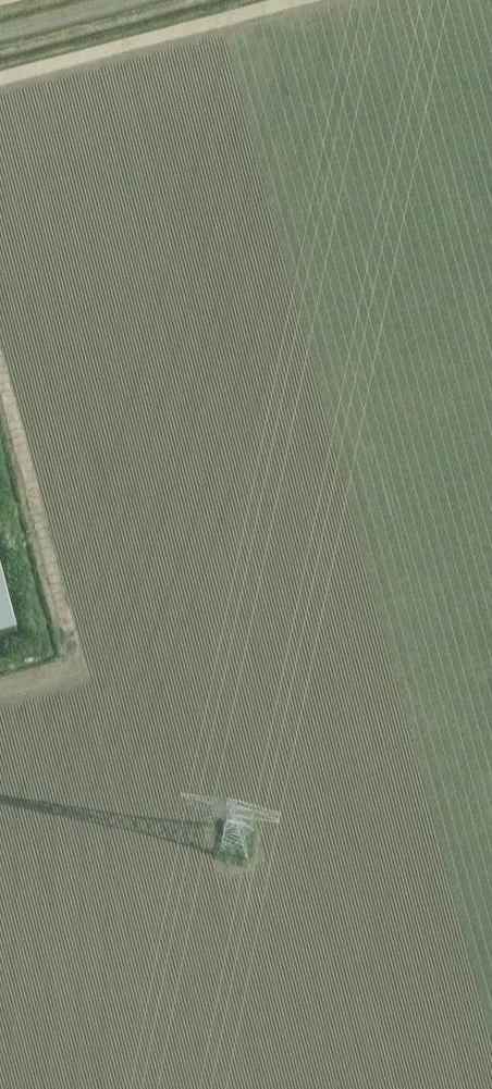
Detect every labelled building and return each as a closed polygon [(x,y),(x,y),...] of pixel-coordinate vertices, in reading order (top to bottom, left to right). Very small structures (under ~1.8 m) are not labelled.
[(18,632),(0,565),(0,637),(18,632)]
